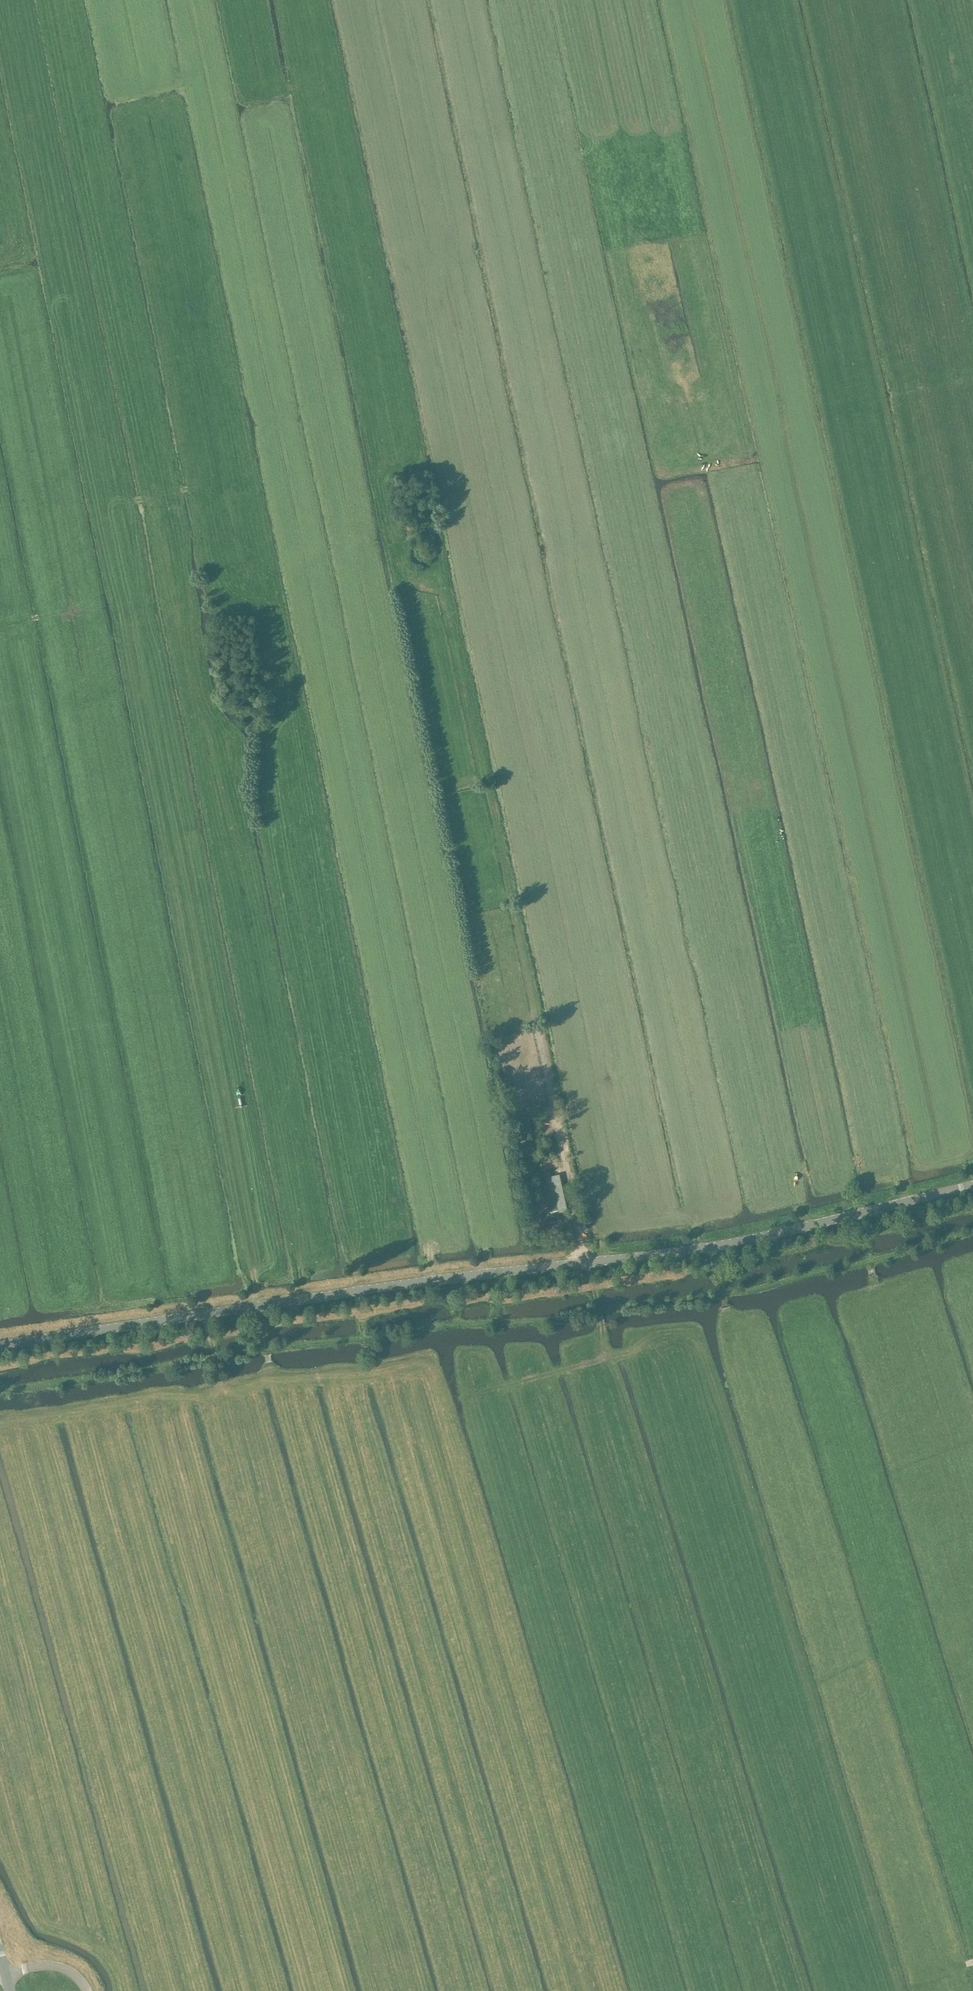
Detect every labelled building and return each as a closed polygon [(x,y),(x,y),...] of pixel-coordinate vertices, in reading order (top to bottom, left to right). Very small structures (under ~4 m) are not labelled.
[(551,1176),(554,1190),(559,1212),(570,1210),(562,1174),(551,1176)]
